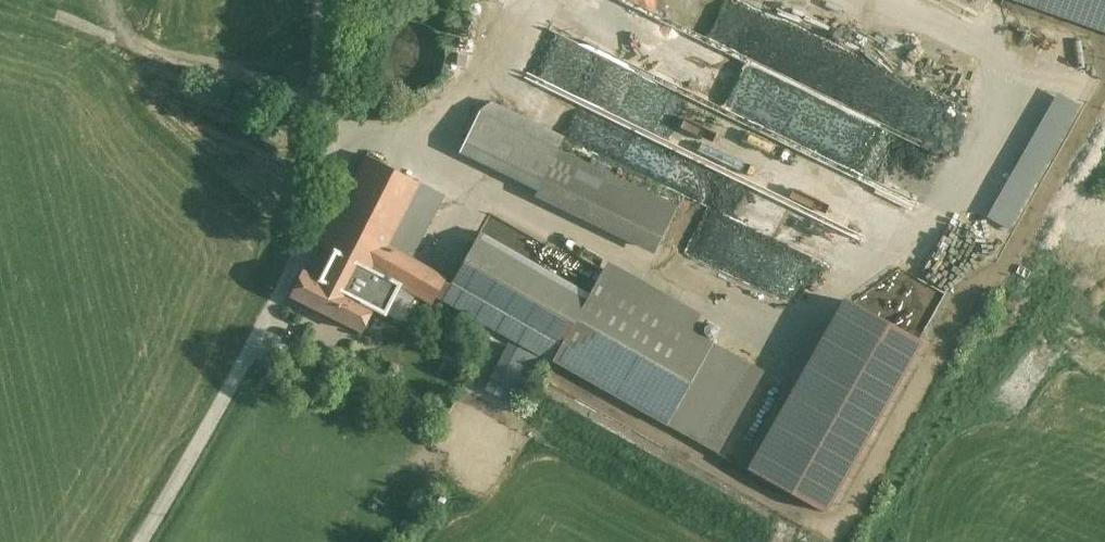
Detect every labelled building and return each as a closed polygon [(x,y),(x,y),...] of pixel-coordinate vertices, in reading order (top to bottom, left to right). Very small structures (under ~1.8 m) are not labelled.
[(1104,27),(1104,0),(1029,0),(1104,27)] [(394,88),(407,90),(419,88),(430,81),(438,72),(442,60),(442,48),(438,36),(430,27),(419,21),(407,18),(394,21),(384,27),(376,36),(371,48),(371,60),(376,72),(384,82),(394,88)] [(680,200),(480,99),(455,149),(655,250),(680,200)] [(423,191),(361,155),(284,290),(346,325),(376,274),(424,302),(431,290),(441,272),(393,244),(423,191)] [(441,272),(431,290),(542,353),(594,264),(483,200),(441,272)] [(712,331),(594,264),(542,353),(661,421),(706,343),(712,331)] [(883,271),(862,306),(915,338),(940,296),(928,289),(930,287),(918,280),(912,289),(883,271)] [(915,344),(836,298),(741,462),(821,508),(915,344)] [(516,403),(537,355),(504,340),(483,389),(516,403)] [(746,366),(706,343),(661,421),(701,444),(746,366)]
